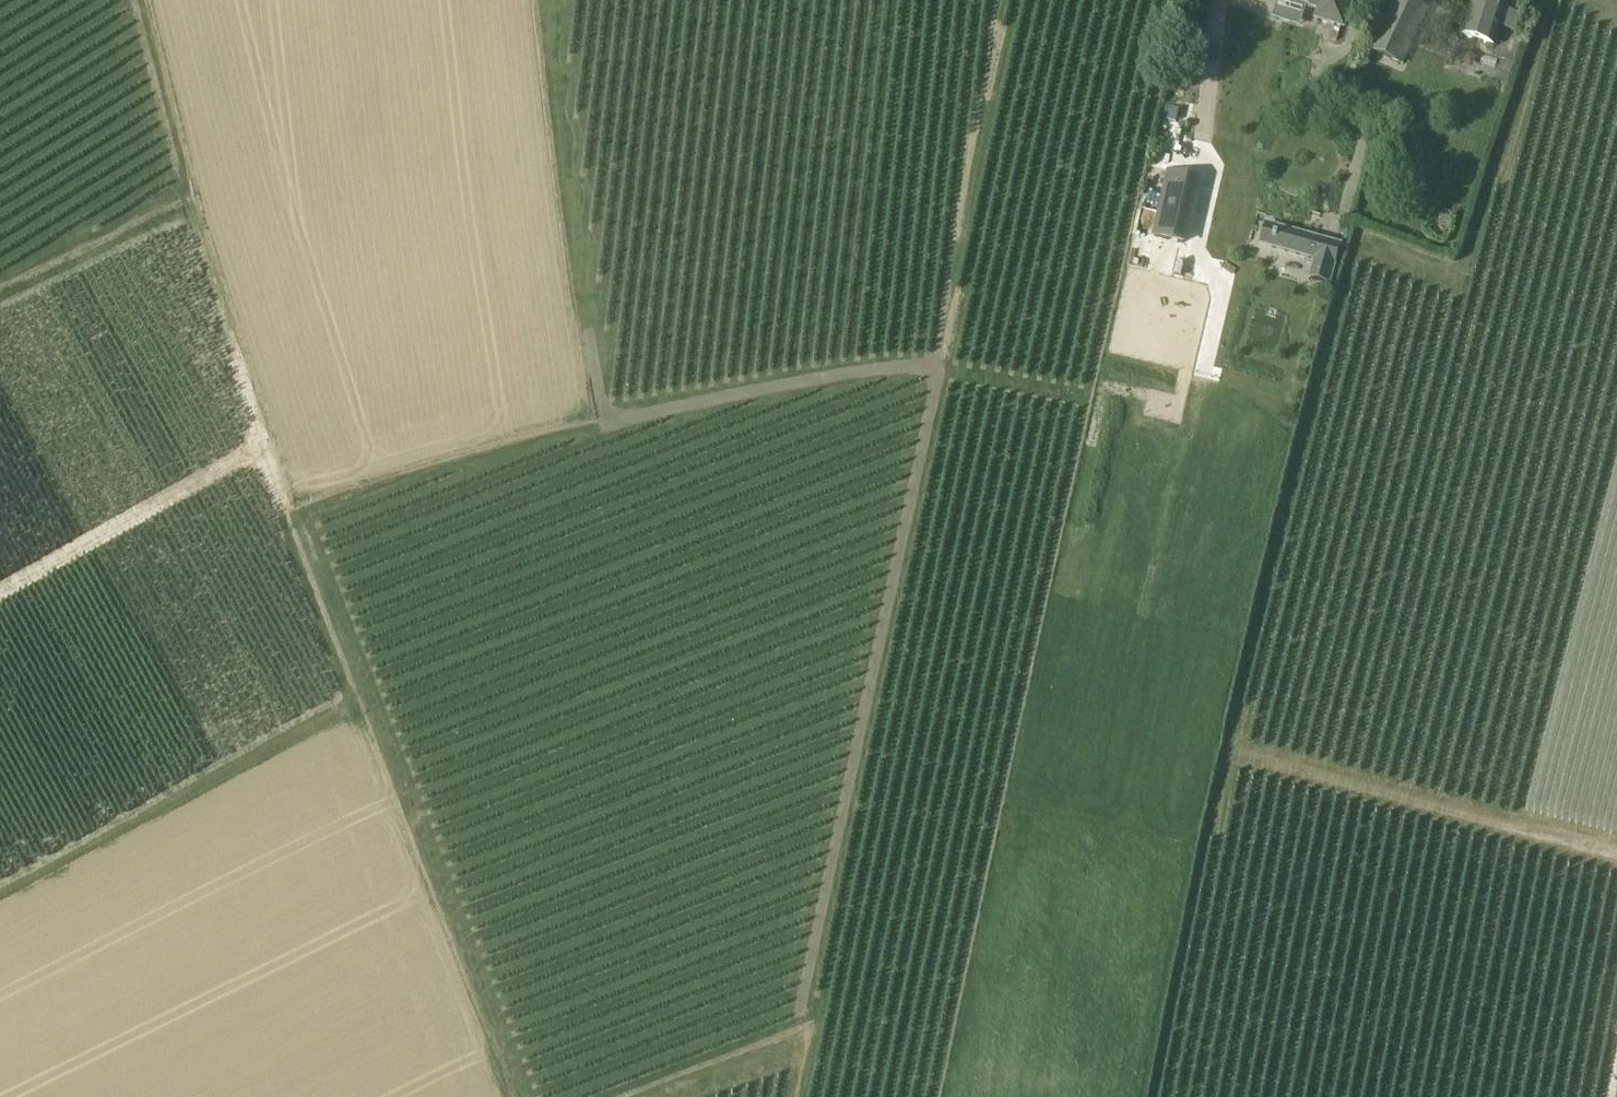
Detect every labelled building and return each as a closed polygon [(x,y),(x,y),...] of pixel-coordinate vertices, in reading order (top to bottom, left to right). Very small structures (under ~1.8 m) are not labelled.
[(1318,10),(1315,18),(1342,27),(1350,0),(1285,0),(1318,10)] [(1370,52),(1402,66),(1429,9),(1409,0),(1394,0),(1370,52)] [(1494,46),(1499,28),(1516,33),(1521,15),(1505,10),(1508,0),(1472,0),(1461,36),(1494,46)] [(1194,201),(1199,178),(1169,171),(1154,237),(1184,244),(1189,220),(1160,214),(1165,195),(1194,201)] [(1278,228),(1272,248),(1315,260),(1310,279),(1330,284),(1340,245),(1278,228)]
